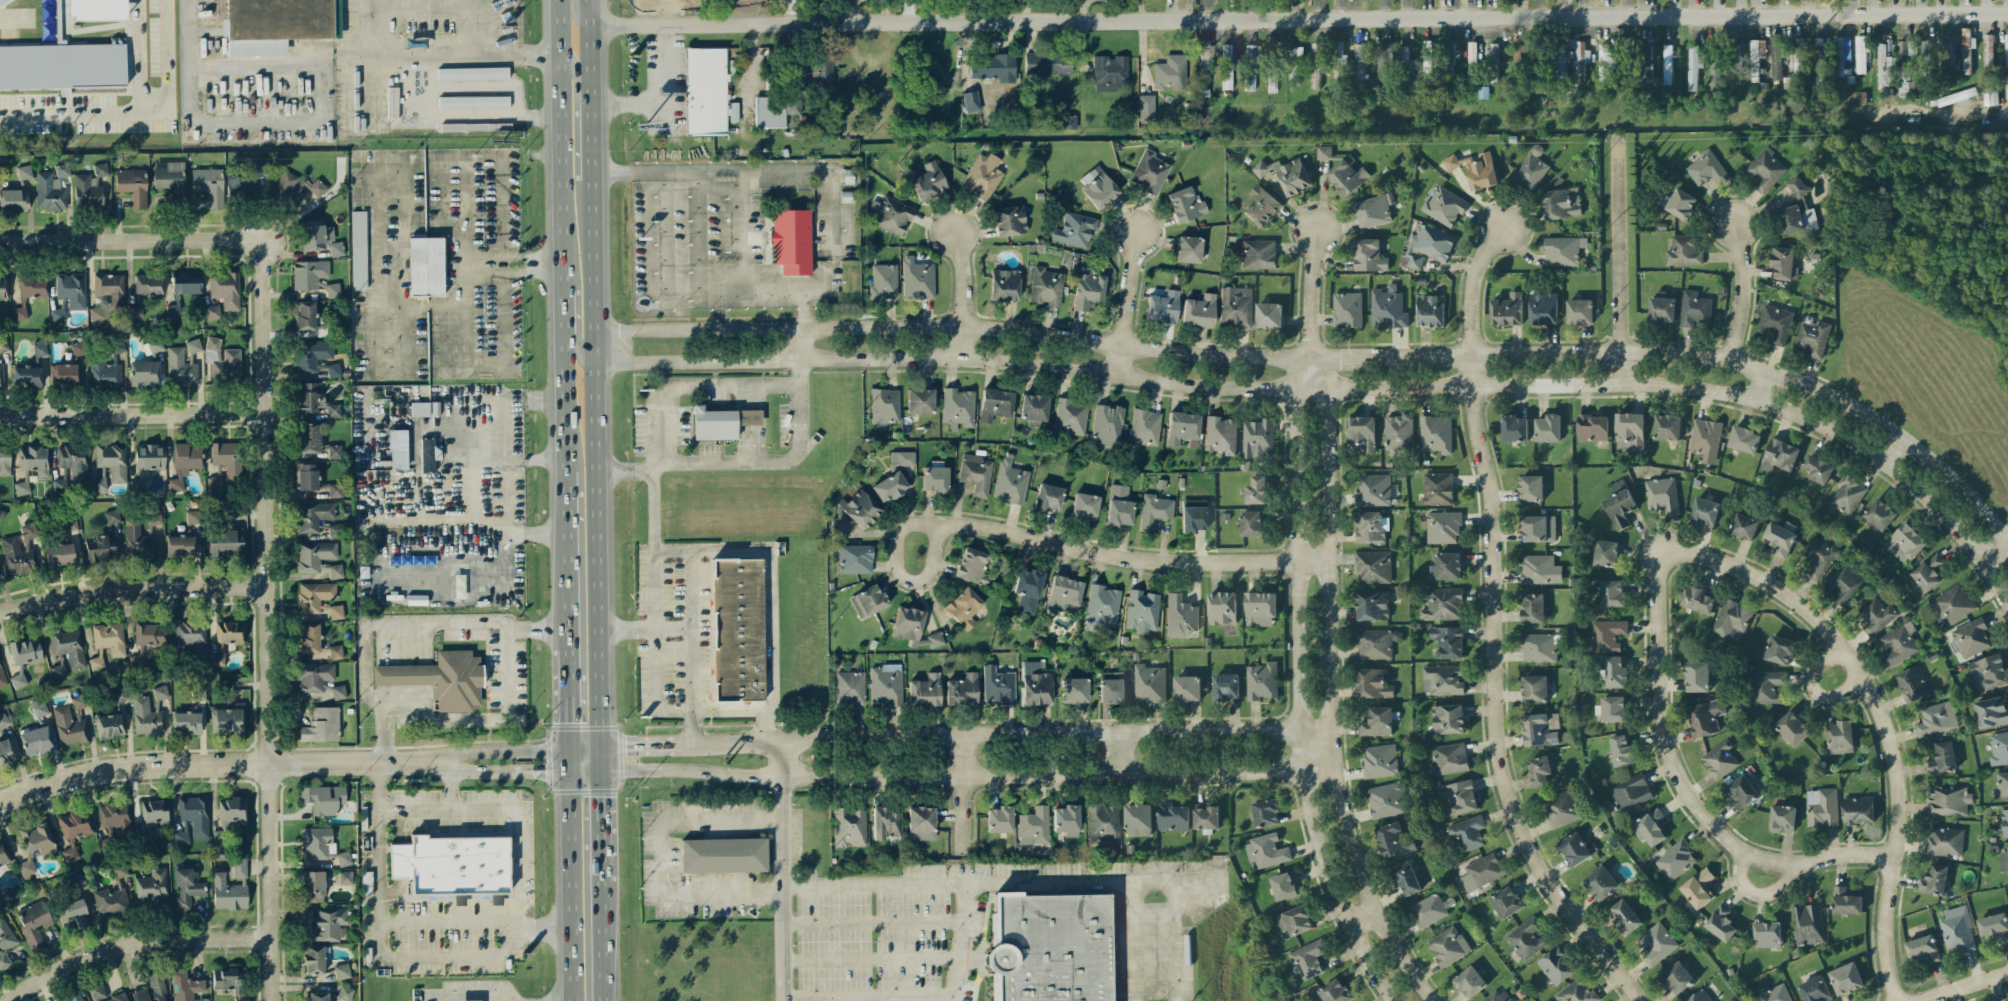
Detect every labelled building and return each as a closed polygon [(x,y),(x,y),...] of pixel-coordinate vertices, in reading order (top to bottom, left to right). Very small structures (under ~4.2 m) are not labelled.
[(70,20),(129,18),(129,0),(70,0),(70,20)] [(340,0),(226,0),(227,53),(286,52),(285,38),(340,37),(340,0)] [(1963,74),(1971,74),(1971,47),(1976,47),(1975,37),(1970,37),(1970,27),(1962,27),(1963,74)] [(0,42),(0,89),(122,87),(121,32),(75,33),(75,41),(0,42)] [(1781,33),(1771,33),(1772,79),(1782,79),(1781,33)] [(1984,34),(1985,74),(1994,74),(1993,34),(1984,34)] [(1851,36),(1835,37),(1835,50),(1823,50),(1823,44),(1816,44),(1816,81),(1825,81),(1825,75),(1835,75),(1851,75),(1851,36)] [(1856,73),(1865,73),(1866,36),(1856,36),(1856,73)] [(1803,37),(1793,38),(1794,75),(1804,74),(1803,37)] [(1893,51),(1892,38),(1886,39),(1886,43),(1878,43),(1879,84),(1892,84),(1892,56),(1887,56),(1887,51),(1893,51)] [(1621,84),(1633,84),(1632,39),(1620,39),(1621,84)] [(1766,40),(1752,39),(1751,82),(1758,82),(1759,62),(1766,63),(1766,40)] [(1933,77),(1932,39),(1922,40),(1923,77),(1933,77)] [(1423,80),(1433,80),(1434,41),(1423,40),(1423,80)] [(1917,54),(1917,40),(1898,40),(1900,76),(1910,76),(1910,55),(1917,54)] [(1344,64),(1347,64),(1348,54),(1343,54),(1343,41),(1335,41),(1334,79),(1343,79),(1344,64)] [(1468,84),(1477,84),(1476,41),(1468,41),(1468,84)] [(1590,50),(1585,49),(1585,41),(1577,41),(1575,80),(1585,81),(1585,62),(1590,62),(1590,50)] [(1956,65),(1955,41),(1941,42),(1942,65),(1956,65)] [(1201,42),(1200,80),(1210,81),(1211,42),(1201,42)] [(1231,89),(1232,44),(1223,43),(1223,89),(1231,89)] [(1311,88),(1320,88),(1321,73),(1330,73),(1330,43),(1312,43),(1311,88)] [(1356,43),(1355,82),(1363,83),(1364,69),(1370,69),(1371,44),(1356,43)] [(1393,43),(1377,43),(1378,81),(1385,81),(1385,87),(1394,87),(1393,43)] [(1442,77),(1454,77),(1453,43),(1441,43),(1442,77)] [(1499,43),(1490,43),(1489,82),(1498,83),(1499,43)] [(1653,83),(1652,43),(1639,44),(1639,53),(1635,53),(1636,83),(1653,83)] [(1247,44),(1245,89),(1257,90),(1258,44),(1247,44)] [(1599,44),(1599,88),(1615,88),(1616,73),(1608,72),(1609,44),(1599,44)] [(1663,84),(1672,84),(1673,45),(1664,44),(1663,84)] [(1270,45),(1269,91),(1278,91),(1279,45),(1270,45)] [(1416,59),(1408,59),(1408,45),(1400,46),(1402,81),(1417,81),(1416,59)] [(1688,90),(1698,91),(1698,67),(1703,67),(1703,55),(1698,55),(1699,45),(1689,45),(1688,90)] [(1304,57),(1304,46),(1289,46),(1290,84),(1298,84),(1298,58),(1304,57)] [(685,133),(726,133),(726,47),(685,48),(685,133)] [(1555,86),(1567,85),(1566,61),(1570,61),(1569,47),(1554,48),(1555,86)] [(1025,52),(1025,77),(1046,77),(1046,73),(1071,73),(1071,53),(1025,52)] [(832,53),(795,55),(796,76),(814,75),(814,86),(833,86),(832,53)] [(1186,87),(1185,53),(1165,53),(1165,62),(1154,62),(1154,88),(1186,87)] [(1547,91),(1546,53),(1533,53),(1534,92),(1547,91)] [(971,77),(998,77),(998,82),(1014,82),(1014,55),(971,54),(971,77)] [(1094,91),(1119,91),(1119,84),(1128,84),(1127,55),(1093,56),(1094,91)] [(1727,75),(1723,75),(1723,67),(1724,67),(1723,57),(1710,58),(1711,87),(1727,86),(1727,75)] [(438,81),(438,67),(509,66),(509,81),(438,81)] [(1998,80),(1988,81),(1989,105),(1999,104),(1998,80)] [(1899,90),(1914,90),(1914,82),(1899,81),(1899,90)] [(965,112),(980,110),(976,90),(962,92),(965,112)] [(1138,119),(1154,119),(1155,94),(1138,94),(1138,119)] [(437,109),(437,96),(508,95),(508,109),(437,109)] [(755,125),(785,126),(786,113),(800,113),(801,98),(755,96),(755,125)] [(1060,129),(1076,128),(1075,114),(1060,115),(1060,129)] [(1549,165),(1538,158),(1544,149),(1533,142),(1510,180),(1532,193),(1549,165)] [(1331,145),(1317,146),(1317,159),(1332,158),(1331,145)] [(1156,195),(1171,164),(1152,155),(1154,151),(1145,146),(1130,180),(1145,187),(1144,190),(1156,195)] [(1764,195),(1788,166),(1764,147),(1746,169),(1759,179),(1753,186),(1764,195)] [(1698,186),(1712,176),(1719,186),(1731,178),(1710,149),(1685,167),(1698,186)] [(1499,183),(1491,151),(1457,160),(1456,154),(1443,158),(1446,170),(1465,165),(1472,190),(1499,183)] [(1363,166),(1357,171),(1350,164),(1356,159),(1349,152),(1325,175),(1347,198),(1371,175),(1363,166)] [(960,184),(987,199),(1004,170),(977,154),(960,184)] [(1287,197),(1313,186),(1300,157),(1281,165),(1279,160),(1266,165),(1264,161),(1252,166),(1257,179),(1276,171),(1287,197)] [(910,178),(919,201),(948,190),(935,158),(922,163),(926,172),(910,178)] [(169,189),(169,198),(186,198),(185,160),(154,161),(154,189),(169,189)] [(254,161),(256,174),(270,172),(269,160),(254,161)] [(74,173),(75,208),(106,207),(105,184),(98,184),(98,175),(108,175),(108,162),(93,163),(94,172),(74,173)] [(36,171),(37,209),(67,209),(67,187),(61,187),(61,175),(69,175),(69,163),(54,164),(54,170),(36,171)] [(1077,180),(1099,208),(1120,192),(1097,164),(1077,180)] [(32,178),(31,165),(18,165),(19,178),(32,178)] [(148,207),(147,168),(116,169),(116,191),(132,191),(133,208),(148,207)] [(221,168),(192,168),(192,190),(203,190),(204,204),(224,204),(224,176),(221,176),(221,168)] [(296,208),(305,188),(321,196),(327,185),(315,179),(312,184),(283,169),(271,195),(296,208)] [(1810,189),(1796,174),(1785,184),(1799,199),(1810,189)] [(1243,211),(1262,228),(1282,204),(1258,183),(1249,192),(1255,198),(1243,211)] [(1207,212),(1200,193),(1193,196),(1189,184),(1165,193),(1176,223),(1207,212)] [(1469,202),(1439,185),(1429,202),(1425,200),(1420,209),(1451,227),(1460,213),(1462,214),(1469,202)] [(1542,192),(1546,220),(1582,215),(1578,186),(1542,192)] [(1699,199),(1678,187),(1665,208),(1687,221),(1699,199)] [(25,188),(0,189),(0,210),(25,210),(25,188)] [(1392,222),(1388,205),(1394,203),(1392,193),(1352,201),(1358,229),(1392,222)] [(914,208),(884,194),(881,202),(872,199),(863,219),(902,236),(914,208)] [(1026,232),(1024,205),(992,208),(995,236),(1026,232)] [(1776,209),(1781,235),(1818,228),(1814,208),(1800,211),(1798,205),(1776,209)] [(811,276),(781,276),(781,262),(772,262),(772,209),(810,208),(811,276)] [(367,210),(352,210),(353,289),(368,289),(367,210)] [(1051,239),(1087,246),(1090,231),(1095,232),(1098,217),(1065,211),(1062,229),(1053,227),(1051,239)] [(301,249),(331,248),(331,255),(344,255),(343,240),(335,241),(334,226),(324,226),(324,220),(300,221),(301,249)] [(1457,235),(1416,220),(1404,255),(1409,257),(1406,265),(1419,270),(1425,254),(1447,263),(1457,235)] [(1666,265),(1703,264),(1703,250),(1695,251),(1695,234),(1672,235),(1672,250),(1665,250),(1666,265)] [(1201,262),(1201,236),(1177,236),(1176,261),(1201,262)] [(409,296),(444,296),(444,237),(409,237),(409,296)] [(1579,265),(1578,246),(1587,246),(1587,237),(1545,238),(1545,266),(1579,265)] [(1380,239),(1355,238),(1354,270),(1388,271),(1388,257),(1379,257),(1380,239)] [(1275,269),(1275,240),(1242,239),(1242,268),(1275,269)] [(1775,278),(1797,279),(1798,267),(1793,267),(1794,248),(1772,247),(1772,266),(1775,266),(1775,278)] [(904,297),(935,296),(933,263),(913,263),(913,254),(902,254),(904,297)] [(331,277),(330,260),(294,261),(294,289),(318,289),(318,277),(331,277)] [(896,263),(872,264),(872,284),(869,284),(869,298),(897,297),(896,263)] [(1030,303),(1061,305),(1064,272),(1044,271),(1044,265),(1032,265),(1030,303)] [(1019,269),(991,269),(990,299),(1019,300),(1019,269)] [(223,310),(240,310),(239,271),(209,271),(209,297),(223,297),(223,310)] [(87,309),(86,272),(56,273),(57,298),(69,298),(69,309),(87,309)] [(201,272),(173,273),(173,293),(202,292),(201,272)] [(125,273),(94,273),(94,295),(100,295),(100,306),(90,306),(90,326),(104,326),(104,318),(110,318),(110,310),(127,310),(127,317),(143,317),(143,304),(125,304),(125,273)] [(1104,274),(1075,273),(1073,309),(1087,310),(1088,300),(1103,301),(1104,274)] [(9,298),(8,275),(0,275),(0,299),(9,298)] [(134,276),(135,294),(164,293),(163,275),(134,276)] [(49,295),(48,276),(18,277),(19,296),(49,295)] [(328,298),(342,296),(340,281),(326,283),(328,298)] [(1371,290),(1372,324),(1389,324),(1389,327),(1408,326),(1408,311),(1402,312),(1402,292),(1396,292),(1396,283),(1388,284),(1388,289),(1371,290)] [(1221,286),(1220,323),(1236,323),(1236,328),(1251,328),(1252,287),(1221,286)] [(1176,323),(1180,290),(1167,288),(1166,296),(1148,294),(1144,319),(1176,323)] [(1711,298),(1697,297),(1698,290),(1682,289),(1681,326),(1697,327),(1697,321),(1710,322),(1711,298)] [(1491,299),(1491,324),(1522,324),(1522,290),(1508,291),(1509,299),(1491,299)] [(1182,298),(1182,325),(1214,325),(1215,292),(1203,292),(1202,299),(1182,298)] [(1362,293),(1334,292),(1333,326),(1361,327),(1362,293)] [(1529,293),(1530,324),(1558,324),(1557,292),(1529,293)] [(1445,326),(1445,295),(1418,295),(1418,326),(1445,326)] [(1675,297),(1650,296),(1649,321),(1674,321),(1675,297)] [(1567,299),(1567,324),(1593,323),(1593,299),(1567,299)] [(294,300),(294,329),(316,330),(317,301),(294,300)] [(182,316),(179,302),(167,305),(169,318),(182,316)] [(1256,327),(1282,328),(1283,303),(1257,302),(1256,327)] [(222,317),(220,303),(204,305),(206,320),(222,317)] [(1794,312),(1764,304),(1756,331),(1766,334),(1767,329),(1774,331),(1771,343),(1784,347),(1794,312)] [(12,307),(14,321),(28,318),(25,305),(12,307)] [(67,320),(65,307),(51,309),(52,322),(67,320)] [(1801,322),(1794,344),(1810,349),(1808,356),(1821,359),(1831,324),(1817,320),(1815,326),(1801,322)] [(202,349),(199,337),(186,341),(189,353),(202,349)] [(241,348),(221,348),(221,337),(206,337),(206,361),(212,361),(212,378),(241,378),(241,348)] [(90,386),(122,386),(121,363),(117,363),(117,352),(124,352),(124,338),(110,338),(110,363),(105,363),(105,357),(90,357),(90,386)] [(46,339),(33,340),(34,356),(47,355),(46,339)] [(317,371),(317,358),(334,357),(334,340),(296,341),(296,372),(317,371)] [(71,344),(73,355),(85,352),(82,341),(71,344)] [(184,346),(168,346),(168,384),(198,384),(199,362),(184,362),(184,346)] [(130,360),(130,386),(161,386),(162,361),(130,360)] [(329,378),(342,375),(340,361),(326,364),(329,378)] [(53,384),(81,383),(80,363),(52,364),(53,384)] [(43,385),(43,365),(13,366),(13,386),(43,385)] [(296,381),(295,412),(318,413),(318,406),(323,406),(324,382),(296,381)] [(934,387),(907,388),(907,413),(934,413),(934,387)] [(943,422),(951,422),(951,430),(957,430),(957,425),(973,425),(973,390),(956,390),(956,387),(943,387),(943,422)] [(890,428),(890,422),(899,422),(899,389),(872,388),(872,428),(890,428)] [(991,422),(992,414),(1011,416),(1013,391),(982,388),(979,421),(991,422)] [(1023,424),(1047,424),(1048,394),(1023,394),(1023,424)] [(1088,405),(1070,403),(1071,398),(1057,396),(1054,432),(1085,435),(1088,405)] [(412,415),(441,415),(441,401),(411,401),(412,415)] [(327,404),(328,418),(342,416),(340,403),(327,404)] [(737,438),(736,423),(761,423),(761,409),(703,410),(703,404),(692,404),(693,439),(737,438)] [(1123,406),(1095,404),(1091,441),(1120,444),(1123,406)] [(1161,411),(1133,408),(1130,442),(1157,445),(1161,411)] [(1178,445),(1179,437),(1188,438),(1188,446),(1198,447),(1199,413),(1168,411),(1167,445),(1178,445)] [(1560,413),(1546,413),(1546,417),(1535,418),(1536,441),(1561,441),(1560,413)] [(1644,450),(1644,413),(1616,413),(1616,450),(1644,450)] [(1502,414),(1503,442),(1528,441),(1527,417),(1518,417),(1518,414),(1502,414)] [(1609,440),(1608,414),(1577,415),(1578,440),(1609,440)] [(1681,415),(1656,414),(1655,439),(1680,440),(1681,415)] [(1205,451),(1235,452),(1236,419),(1219,418),(1219,415),(1206,415),(1205,451)] [(1440,454),(1451,454),(1451,415),(1420,416),(1420,450),(1440,450),(1440,454)] [(1346,417),(1347,443),(1363,443),(1364,452),(1375,452),(1374,416),(1346,417)] [(1412,416),(1384,416),(1385,449),(1413,449),(1412,416)] [(1242,458),(1273,459),(1274,418),(1261,418),(1261,421),(1243,421),(1242,458)] [(1701,462),(1717,464),(1721,421),(1693,419),(1690,452),(1702,453),(1701,462)] [(291,434),(292,452),(323,451),(322,424),(296,425),(296,434),(291,434)] [(1757,453),(1761,431),(1733,426),(1728,447),(1757,453)] [(390,468),(410,468),(409,429),(389,429),(390,468)] [(422,471),(441,470),(440,446),(435,446),(435,437),(421,438),(422,471)] [(1774,465),(1792,471),(1800,447),(1770,437),(1760,468),(1772,472),(1774,465)] [(202,446),(190,446),(190,442),(174,442),(174,475),(189,475),(189,467),(202,467),(202,446)] [(240,442),(212,442),(211,464),(226,464),(226,481),(239,481),(240,442)] [(96,445),(96,466),(110,466),(110,483),(128,482),(127,444),(96,445)] [(166,468),(165,444),(135,445),(135,469),(166,468)] [(37,476),(49,476),(50,446),(19,445),(19,469),(37,469),(37,476)] [(58,445),(57,466),(64,466),(63,479),(54,478),(53,491),(68,491),(69,483),(86,484),(87,445),(58,445)] [(329,458),(342,458),(342,445),(328,445),(329,458)] [(11,474),(12,446),(0,446),(0,474),(11,474)] [(915,464),(914,451),(890,451),(891,465),(915,464)] [(1023,503),(1029,470),(1011,467),(1013,453),(1002,451),(993,498),(1023,503)] [(958,481),(974,483),(972,496),(988,498),(992,460),(983,459),(983,455),(962,452),(958,481)] [(1802,468),(1810,471),(1808,477),(1826,485),(1834,464),(1808,454),(1802,468)] [(923,466),(922,489),(932,489),(932,492),(947,493),(948,463),(931,462),(931,466),(923,466)] [(297,490),(320,489),(320,463),(296,463),(297,490)] [(217,476),(208,476),(208,489),(223,489),(222,464),(217,465),(217,476)] [(908,489),(899,470),(871,483),(880,502),(908,489)] [(1424,472),(1423,504),(1452,505),(1453,473),(1424,472)] [(1827,501),(1849,516),(1868,488),(1846,473),(1827,501)] [(1390,474),(1360,474),(1360,492),(1355,492),(1356,506),(1390,505),(1390,474)] [(1245,485),(1246,504),(1266,503),(1266,475),(1251,475),(1252,485),(1245,485)] [(1520,501),(1544,500),(1543,475),(1520,475),(1520,501)] [(106,476),(92,478),(93,491),(107,490),(106,476)] [(168,478),(170,492),(184,490),(183,476),(168,478)] [(1665,514),(1678,513),(1675,477),(1645,480),(1648,508),(1665,507),(1665,514)] [(1617,531),(1630,526),(1624,513),(1637,507),(1623,478),(1612,483),(1616,494),(1603,499),(1617,531)] [(30,493),(28,480),(15,482),(17,495),(30,493)] [(1064,488),(1039,481),(1033,506),(1058,512),(1064,488)] [(329,497),(343,497),(343,483),(329,483),(329,497)] [(1129,485),(1110,483),(1109,495),(1127,497),(1129,485)] [(832,538),(846,537),(846,522),(850,517),(863,529),(882,510),(860,487),(848,499),(837,500),(838,517),(831,517),(832,538)] [(1071,516),(1096,519),(1099,495),(1074,492),(1071,516)] [(1173,498),(1154,497),(1154,493),(1142,492),(1140,530),(1154,530),(1154,519),(1172,520),(1173,498)] [(1720,502),(1696,496),(1689,522),(1703,526),(1704,523),(1714,525),(1720,502)] [(1883,531),(1898,513),(1878,496),(1863,515),(1883,531)] [(1106,523),(1131,526),(1133,501),(1108,498),(1106,523)] [(299,533),(320,532),(320,519),(336,518),(336,501),(298,502),(299,533)] [(1206,505),(1181,506),(1182,531),(1207,531),(1206,505)] [(104,511),(106,523),(120,521),(119,509),(104,511)] [(199,522),(198,510),(186,510),(187,523),(199,522)] [(148,520),(148,525),(162,524),(161,511),(140,513),(141,520),(148,520)] [(1263,511),(1242,511),(1242,536),(1263,535),(1263,511)] [(1459,511),(1427,512),(1427,543),(1460,543),(1459,511)] [(1387,512),(1357,513),(1358,543),(1387,542),(1387,512)] [(1730,533),(1754,540),(1760,520),(1736,512),(1730,533)] [(61,532),(78,529),(76,514),(59,518),(61,532)] [(1522,515),(1522,542),(1556,541),(1555,515),(1522,515)] [(158,556),(157,535),(141,535),(140,516),(125,517),(127,557),(158,556)] [(1928,542),(1906,520),(1883,545),(1906,566),(1928,542)] [(37,537),(36,522),(21,523),(22,537),(37,537)] [(1777,544),(1773,554),(1787,558),(1796,531),(1769,522),(1763,540),(1777,544)] [(329,523),(329,538),(343,537),(342,523),(329,523)] [(87,561),(117,559),(115,532),(111,533),(110,524),(107,524),(107,534),(85,536),(87,561)] [(244,554),(243,528),(208,529),(209,555),(244,554)] [(1808,570),(1821,579),(1840,551),(1814,533),(1801,552),(1814,561),(1808,570)] [(7,575),(28,572),(27,564),(33,563),(31,539),(24,539),(25,548),(20,549),(18,535),(3,537),(7,575)] [(166,536),(167,556),(195,555),(195,535),(166,536)] [(1619,542),(1596,539),(1593,564),(1616,567),(1619,542)] [(320,558),(338,558),(338,541),(297,542),(298,573),(320,572),(320,558)] [(47,566),(76,563),(74,543),(45,545),(47,566)] [(872,544),(838,545),(839,573),(872,572),(872,544)] [(988,553),(964,546),(954,575),(986,586),(990,574),(982,572),(988,553)] [(1357,552),(1358,583),(1391,583),(1391,551),(1357,552)] [(1945,562),(1937,551),(1910,573),(1927,593),(1944,578),(1937,569),(1945,562)] [(1430,565),(1430,579),(1462,578),(1461,552),(1436,552),(1437,565),(1430,565)] [(1553,554),(1521,555),(1522,583),(1562,582),(1562,565),(1554,565),(1553,554)] [(708,700),(760,700),(759,559),(707,560),(708,700)] [(331,579),(344,577),(342,563),(329,565),(331,579)] [(1841,606),(1869,580),(1854,564),(1826,590),(1841,606)] [(1013,592),(1020,593),(1016,610),(1033,614),(1043,573),(1019,567),(1013,592)] [(1046,606),(1076,613),(1083,581),(1053,574),(1046,606)] [(1600,606),(1625,606),(1625,580),(1599,581),(1600,606)] [(860,619),(888,604),(877,581),(848,596),(860,619)] [(298,583),(299,613),(320,612),(320,599),(337,599),(336,582),(298,583)] [(1121,590),(1103,587),(1104,584),(1091,582),(1086,617),(1093,618),(1091,628),(1106,630),(1107,625),(1116,626),(1121,590)] [(1930,599),(1945,626),(1976,610),(1961,583),(1930,599)] [(1710,614),(1715,597),(1705,594),(1706,590),(1687,584),(1680,604),(1710,614)] [(984,602),(965,585),(943,608),(967,631),(976,622),(970,616),(984,602)] [(1160,594),(1142,592),(1143,589),(1129,588),(1128,604),(1126,627),(1135,628),(1135,632),(1148,634),(1149,629),(1156,630),(1160,594)] [(1462,588),(1428,588),(1428,609),(1419,609),(1419,620),(1463,619),(1462,588)] [(1198,604),(1181,603),(1182,592),(1168,591),(1167,635),(1198,635),(1198,604)] [(1208,592),(1208,623),(1236,623),(1236,592),(1208,592)] [(1246,626),(1272,625),(1272,616),(1277,616),(1277,592),(1246,592),(1246,626)] [(1357,592),(1357,620),(1388,619),(1388,592),(1357,592)] [(1523,623),(1544,622),(1544,593),(1522,593),(1523,623)] [(1884,606),(1874,595),(1857,610),(1867,622),(1861,627),(1871,638),(1898,613),(1889,602),(1884,606)] [(1754,610),(1726,597),(1711,630),(1728,638),(1733,627),(1744,632),(1754,610)] [(329,605),(331,619),(345,617),(344,604),(329,605)] [(924,611),(908,607),(907,608),(897,605),(891,635),(912,639),(910,645),(918,647),(924,645),(933,647),(944,643),(940,630),(927,634),(926,640),(919,638),(924,611)] [(1991,647),(1984,631),(1988,629),(1982,616),(1950,629),(1964,659),(1991,647)] [(244,642),(244,620),(215,621),(216,643),(244,642)] [(1592,652),(1621,651),(1621,642),(1616,642),(1616,634),(1628,634),(1628,620),(1592,620),(1592,652)] [(1879,637),(1887,652),(1882,654),(1889,667),(1920,651),(1911,632),(1915,630),(1910,620),(1879,637)] [(93,647),(111,646),(111,656),(125,656),(124,622),(93,623),(93,647)] [(134,644),(166,645),(166,623),(135,622),(134,644)] [(175,643),(185,644),(185,656),(206,657),(208,623),(176,622),(175,643)] [(301,651),(322,651),(321,622),(301,623),(301,651)] [(1236,624),(1223,624),(1223,634),(1236,634),(1236,624)] [(1463,657),(1463,626),(1429,627),(1430,639),(1438,639),(1438,658),(1463,657)] [(68,652),(70,669),(86,667),(81,628),(48,633),(52,655),(68,652)] [(1392,658),(1391,640),(1402,640),(1402,630),(1358,630),(1358,658),(1392,658)] [(1555,633),(1522,634),(1523,662),(1556,661),(1555,633)] [(1765,660),(1788,665),(1793,639),(1770,635),(1765,660)] [(13,665),(43,660),(39,637),(9,642),(13,665)] [(330,659),(344,658),(343,644),(329,645),(330,659)] [(372,683),(432,683),(432,708),(481,708),(481,655),(471,655),(471,649),(437,649),(437,664),(372,664),(372,683)] [(226,665),(225,651),(210,652),(211,666),(226,665)] [(2007,683),(2007,682),(2000,653),(1969,661),(1976,688),(1985,686),(1986,689),(2007,683)] [(144,668),(144,654),(131,654),(131,668),(144,668)] [(88,658),(92,671),(105,667),(101,655),(88,658)] [(1607,656),(1605,687),(1627,688),(1628,666),(1624,666),(1624,656),(1607,656)] [(1023,704),(1052,703),(1051,671),(1042,672),(1041,660),(1022,661),(1023,704)] [(1266,665),(1246,666),(1247,700),(1260,700),(1260,697),(1278,697),(1277,661),(1266,661),(1266,665)] [(1687,692),(1710,691),(1709,661),(1687,661),(1687,692)] [(54,679),(67,675),(63,662),(50,667),(54,679)] [(299,692),(331,691),(332,699),(346,698),(346,682),(336,682),(336,662),(298,663),(299,692)] [(1015,704),(1014,671),(995,672),(995,663),(983,663),(984,700),(1000,700),(1000,704),(1015,704)] [(1134,701),(1165,700),(1165,667),(1144,667),(1144,663),(1134,663),(1134,701)] [(871,664),(871,703),(889,703),(889,705),(901,705),(901,664),(871,664)] [(1422,666),(1423,694),(1464,693),(1464,678),(1463,665),(1422,666)] [(1930,695),(1921,665),(1897,673),(1906,702),(1930,695)] [(1393,698),(1394,684),(1386,684),(1386,669),(1358,668),(1357,697),(1393,698)] [(15,688),(28,683),(23,671),(10,677),(15,688)] [(836,672),(837,703),(865,702),(864,671),(836,672)] [(908,679),(909,705),(940,704),(939,671),(927,672),(927,679),(908,679)] [(946,679),(946,704),(977,704),(978,671),(964,671),(964,679),(946,679)] [(1100,702),(1125,702),(1124,671),(1099,671),(1100,702)] [(1782,671),(1751,672),(1751,703),(1777,703),(1777,685),(1783,685),(1782,671)] [(1214,701),(1229,701),(1229,698),(1239,697),(1238,673),(1213,674),(1214,701)] [(1174,676),(1174,701),(1201,700),(1200,675),(1174,676)] [(1523,702),(1548,701),(1547,675),(1522,675),(1523,702)] [(1062,678),(1061,702),(1087,702),(1088,678),(1062,678)] [(156,699),(169,696),(166,684),(153,687),(156,699)] [(113,689),(116,702),(128,699),(125,687),(113,689)] [(76,709),(88,704),(83,693),(71,697),(76,709)] [(150,695),(133,696),(134,733),(166,732),(166,710),(151,710),(150,695)] [(1625,695),(1601,696),(1602,721),(1626,721),(1625,695)] [(30,700),(35,717),(48,713),(43,696),(30,700)] [(1979,727),(2007,723),(2007,708),(2006,697),(1975,701),(1979,727)] [(1693,738),(1719,732),(1716,715),(1726,713),(1723,698),(1686,707),(1693,738)] [(1923,722),(1915,724),(1918,737),(1959,726),(1952,699),(1920,708),(1923,722)] [(245,701),(219,701),(219,707),(213,707),(213,731),(245,732),(245,701)] [(87,717),(72,720),(69,703),(53,706),(60,746),(91,740),(87,717)] [(1433,705),(1434,734),(1465,732),(1464,704),(1433,705)] [(300,741),(341,739),(340,706),(311,707),(312,726),(299,726),(300,741)] [(1359,735),(1393,734),(1392,707),(1369,707),(1369,721),(1359,721),(1359,735)] [(1795,747),(1812,731),(1791,709),(1775,725),(1795,747)] [(4,711),(0,713),(0,738),(0,739),(5,737),(1,727),(10,723),(4,711)] [(204,733),(203,712),(173,712),(173,733),(204,733)] [(1526,746),(1559,743),(1557,729),(1560,729),(1558,712),(1523,715),(1526,746)] [(125,735),(123,713),(96,716),(98,737),(125,735)] [(1852,721),(1828,722),(1829,753),(1853,752),(1852,721)] [(19,732),(26,757),(54,749),(48,725),(19,732)] [(1992,755),(1989,756),(1990,766),(2007,763),(2007,731),(1989,734),(1992,755)] [(1629,733),(1610,736),(1615,767),(1634,764),(1629,733)] [(18,758),(9,736),(0,740),(0,765),(18,758)] [(1715,781),(1739,764),(1728,748),(1732,745),(1727,738),(1700,757),(1708,769),(1707,769),(1715,781)] [(1927,760),(1930,774),(1957,769),(1952,740),(1934,743),(1937,759),(1927,760)] [(1431,746),(1435,775),(1469,770),(1464,742),(1431,746)] [(1366,778),(1398,774),(1395,743),(1363,747),(1366,778)] [(1532,787),(1549,785),(1547,774),(1551,773),(1549,756),(1529,758),(1532,787)] [(1996,772),(1997,796),(2007,796),(2007,771),(1996,772)] [(1654,798),(1643,773),(1608,788),(1618,813),(1654,798)] [(1727,787),(1734,797),(1731,800),(1739,811),(1760,795),(1744,773),(1727,787)] [(1479,809),(1471,778),(1439,787),(1446,817),(1479,809)] [(1367,788),(1374,819),(1408,811),(1401,781),(1367,788)] [(312,815),(336,814),(336,803),(347,803),(347,785),(301,787),(301,802),(312,801),(312,815)] [(1928,815),(1967,814),(1967,803),(1973,803),(1972,793),(1964,793),(1964,785),(1927,786),(1928,815)] [(1552,829),(1583,817),(1572,788),(1541,800),(1552,829)] [(1806,789),(1807,826),(1838,825),(1837,788),(1806,789)] [(178,797),(178,820),(192,819),(193,837),(210,837),(209,796),(178,797)] [(1843,823),(1875,823),(1874,796),(1842,797),(1843,823)] [(96,810),(107,834),(115,830),(117,834),(135,825),(122,797),(96,810)] [(219,797),(219,820),(247,820),(247,797),(219,797)] [(170,821),(169,798),(141,799),(142,822),(170,821)] [(1251,803),(1256,827),(1281,822),(1276,798),(1251,803)] [(1118,806),(1101,806),(1101,803),(1087,804),(1088,840),(1119,840),(1118,806)] [(1151,836),(1152,804),(1126,803),(1125,835),(1151,836)] [(1049,842),(1048,804),(1034,804),(1034,813),(1018,813),(1019,843),(1049,842)] [(1079,804),(1063,804),(1063,808),(1054,808),(1053,831),(1065,831),(1065,836),(1078,837),(1079,804)] [(1158,805),(1158,830),(1189,829),(1189,805),(1158,805)] [(1795,832),(1796,806),(1771,805),(1770,831),(1795,832)] [(873,837),(900,837),(900,811),(888,811),(888,806),(873,806),(873,837)] [(935,839),(935,806),(908,806),(908,839),(935,839)] [(987,832),(1012,831),(1012,806),(987,806),(987,832)] [(866,845),(866,807),(834,808),(834,845),(866,845)] [(1219,831),(1219,807),(1194,807),(1194,829),(1202,829),(1202,831),(1219,831)] [(1667,837),(1658,823),(1666,818),(1659,807),(1631,824),(1641,841),(1646,838),(1651,847),(1667,837)] [(87,808),(57,817),(64,840),(94,831),(87,808)] [(1463,853),(1484,844),(1479,829),(1486,827),(1481,813),(1446,826),(1452,842),(1458,840),(1463,853)] [(1375,828),(1385,858),(1417,848),(1413,835),(1405,838),(1399,821),(1375,828)] [(18,828),(29,859),(18,863),(23,877),(37,872),(32,858),(56,849),(46,822),(29,828),(28,824),(18,828)] [(334,827),(302,828),(303,859),(328,858),(327,852),(334,852),(334,827)] [(1963,855),(1964,828),(1928,827),(1927,854),(1963,855)] [(174,832),(175,845),(190,843),(189,830),(174,832)] [(1593,841),(1586,845),(1578,831),(1558,843),(1572,867),(1599,852),(1593,841)] [(1257,868),(1292,860),(1289,846),(1279,848),(1275,832),(1243,840),(1249,862),(1255,861),(1257,868)] [(508,835),(410,835),(410,842),(390,842),(390,876),(408,876),(408,893),(454,893),(454,903),(466,903),(466,897),(499,897),(499,893),(508,893),(508,835)] [(680,837),(681,871),(766,870),(766,837),(680,837)] [(0,838),(0,865),(11,860),(0,838)] [(1670,882),(1698,860),(1682,839),(1654,861),(1670,882)] [(61,850),(67,863),(80,857),(74,844),(61,850)] [(2007,870),(2007,844),(2006,844),(2006,852),(2000,852),(2000,871),(2007,870)] [(337,852),(339,866),(352,864),(350,850),(337,852)] [(1467,893),(1506,874),(1495,851),(1464,866),(1467,874),(1460,877),(1467,893)] [(213,908),(249,908),(249,884),(247,884),(247,857),(232,857),(232,877),(241,877),(241,884),(226,884),(226,871),(213,871),(213,908)] [(1402,897),(1421,890),(1410,860),(1391,867),(1402,897)] [(175,910),(192,910),(192,894),(205,894),(204,881),(199,881),(199,861),(182,862),(182,868),(174,868),(175,885),(179,885),(179,896),(175,896),(175,910)] [(115,879),(129,875),(125,863),(111,866),(115,879)] [(1919,877),(1917,891),(1945,894),(1948,865),(1930,863),(1928,878),(1919,877)] [(1597,903),(1620,889),(1605,864),(1583,878),(1597,903)] [(136,876),(137,904),(170,903),(168,865),(150,866),(151,875),(136,876)] [(1705,885),(1715,877),(1706,866),(1680,887),(1698,910),(1715,896),(1705,885)] [(339,869),(339,884),(352,884),(353,869),(339,869)] [(1302,893),(1294,869),(1270,877),(1278,901),(1302,893)] [(326,870),(301,871),(301,901),(327,901),(326,870)] [(1863,895),(1846,895),(1847,885),(1833,885),(1832,913),(1862,914),(1863,895)] [(100,917),(130,909),(124,887),(109,890),(108,887),(93,891),(100,917)] [(1525,908),(1519,893),(1514,896),(1511,887),(1491,896),(1500,919),(1525,908)] [(1448,915),(1438,892),(1408,906),(1418,929),(1448,915)] [(992,893),(991,1000),(1109,1000),(1109,893),(992,893)] [(77,929),(93,921),(80,896),(60,906),(65,915),(69,913),(77,929)] [(15,911),(33,949),(46,943),(40,929),(53,923),(42,898),(15,911)] [(1643,922),(1623,898),(1609,909),(1617,918),(1614,920),(1627,936),(1643,922)] [(1704,926),(1728,943),(1739,927),(1725,918),(1730,911),(1719,903),(1704,926)] [(1797,945),(1824,941),(1819,903),(1792,907),(1797,945)] [(1943,910),(1945,917),(1939,919),(1948,955),(1976,948),(1965,904),(1943,910)] [(1289,929),(1291,935),(1314,928),(1308,905),(1275,914),(1280,931),(1289,929)] [(315,907),(314,929),(309,929),(309,940),(339,940),(340,923),(348,924),(349,908),(315,907)] [(12,964),(4,950),(18,942),(2,914),(0,916),(0,971),(12,964)] [(1505,935),(1524,961),(1546,945),(1535,931),(1542,926),(1534,914),(1505,935)] [(1999,941),(2007,941),(2007,915),(1978,916),(1979,935),(1998,935),(1999,941)] [(1780,946),(1780,922),(1765,922),(1765,919),(1754,919),(1755,947),(1780,946)] [(1637,938),(1647,951),(1641,956),(1651,967),(1679,945),(1659,920),(1637,938)] [(1441,967),(1470,952),(1456,925),(1426,940),(1441,967)] [(1929,963),(1940,960),(1932,934),(1905,942),(1911,962),(1927,957),(1929,963)] [(1301,980),(1323,972),(1317,955),(1327,951),(1323,939),(1290,950),(1301,980)] [(326,944),(304,945),(305,974),(327,973),(326,944)] [(1536,961),(1555,987),(1576,971),(1557,946),(1536,961)] [(1659,976),(1676,996),(1696,980),(1679,959),(1659,976)] [(1865,985),(1856,961),(1829,970),(1838,995),(1865,985)] [(351,977),(349,962),(334,964),(336,979),(351,977)] [(1488,984),(1472,964),(1452,980),(1468,1000),(1488,984)] [(207,998),(194,998),(193,991),(206,991),(205,978),(187,979),(187,969),(172,970),(174,1000),(208,1000),(207,998)] [(213,988),(235,988),(235,1000),(251,1000),(251,998),(241,998),(242,969),(213,969),(213,988)] [(162,972),(147,974),(149,986),(134,989),(136,1000),(167,1000),(162,972)] [(1560,1000),(1597,1000),(1599,999),(1580,975),(1555,995),(1560,1000)] [(1799,982),(1804,1000),(1822,1000),(1830,997),(1824,975),(1799,982)] [(1341,977),(1318,989),(1325,1000),(1350,1000),(1353,999),(1341,977)] [(125,991),(107,997),(103,983),(91,986),(95,1000),(128,1000),(125,991)] [(1786,983),(1756,993),(1759,1000),(1792,1000),(1786,983)] [(340,984),(336,998),(347,1000),(351,1000),(355,988),(340,984)] [(1499,986),(1481,1000),(1512,1000),(1499,986)] [(1701,987),(1685,1000),(1713,1000),(1701,987)] [(81,991),(67,997),(69,1000),(85,1000),(81,991)] [(306,991),(306,1000),(331,1000),(331,992),(306,991)]
